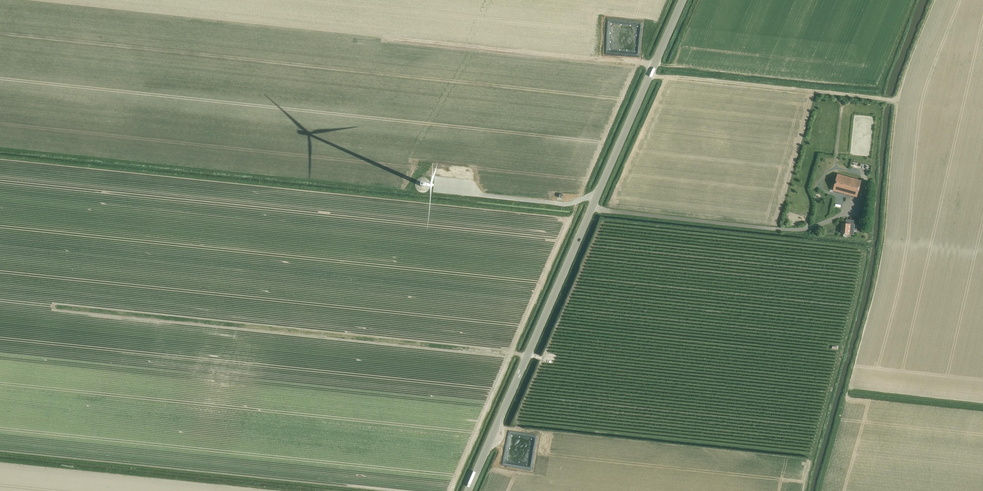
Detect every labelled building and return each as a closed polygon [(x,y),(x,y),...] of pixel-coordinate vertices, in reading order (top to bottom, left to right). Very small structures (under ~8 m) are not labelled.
[(870,171),(871,166),(851,161),(850,166),(870,171)] [(857,197),(862,181),(838,174),(833,190),(857,197)] [(849,234),(850,224),(842,223),(841,233),(849,234)]
